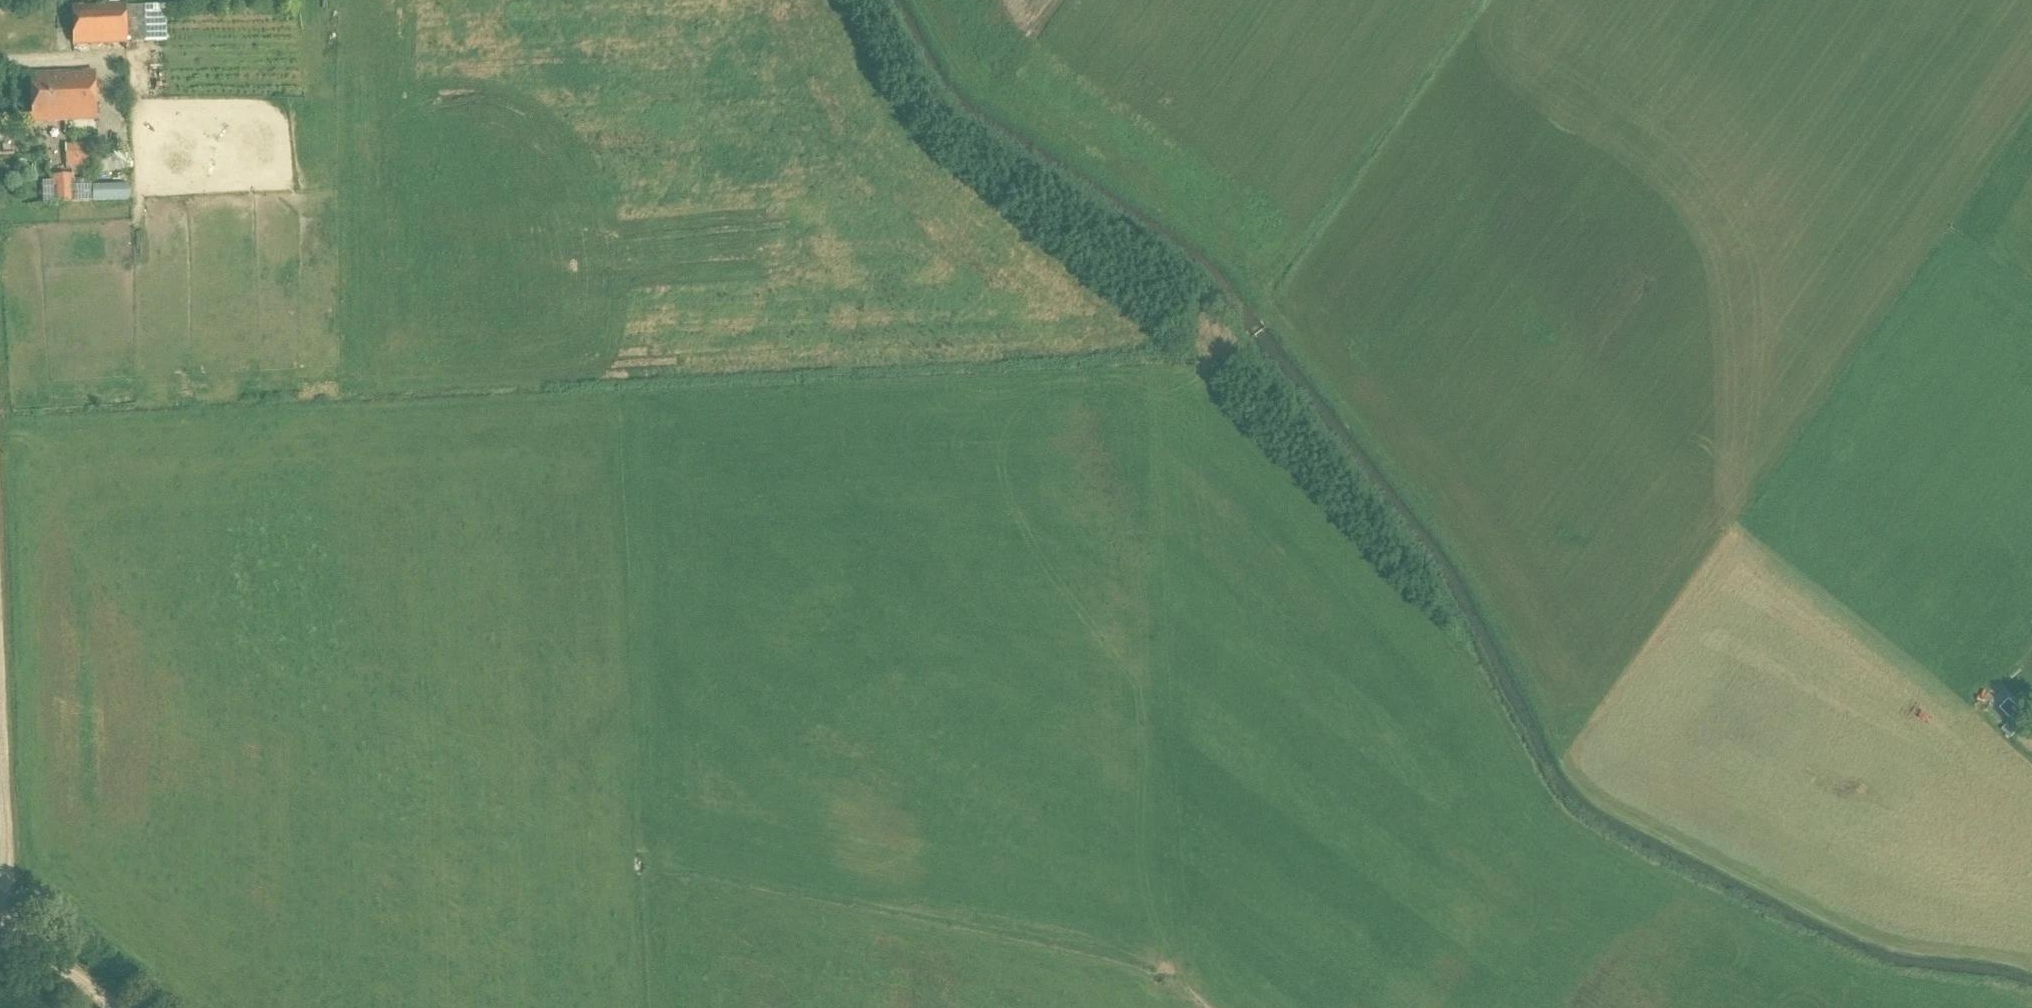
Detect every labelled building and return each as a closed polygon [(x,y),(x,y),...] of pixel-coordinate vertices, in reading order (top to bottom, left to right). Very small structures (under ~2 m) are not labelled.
[(71,6),(72,46),(126,44),(124,4),(71,6)] [(147,41),(147,23),(146,5),(127,6),(128,42),(147,41)] [(31,74),(33,122),(97,120),(95,72),(31,74)] [(73,169),(73,172),(95,172),(94,144),(66,144),(66,169),(73,169)] [(96,154),(97,171),(132,170),(131,153),(96,154)] [(73,176),(52,177),(53,203),(73,202),(73,176)] [(92,185),(93,201),(130,199),(129,184),(92,185)]
